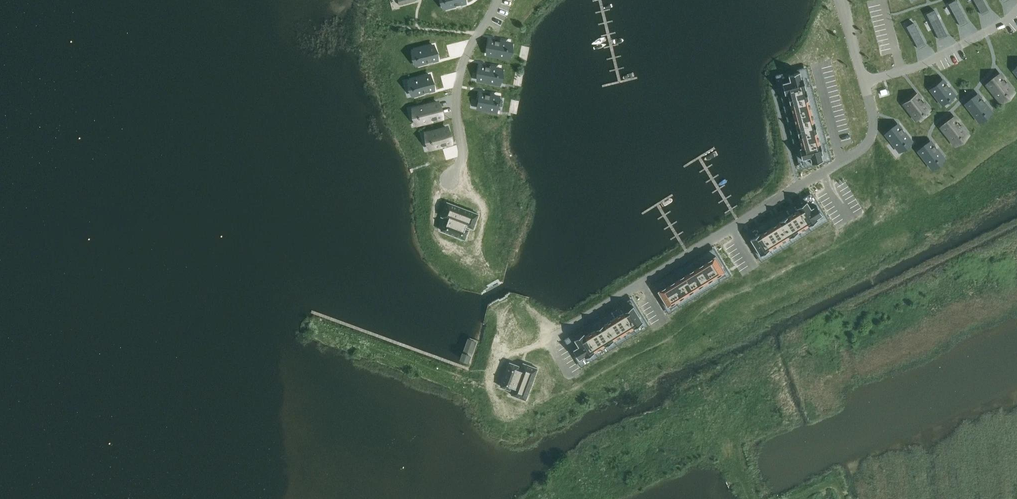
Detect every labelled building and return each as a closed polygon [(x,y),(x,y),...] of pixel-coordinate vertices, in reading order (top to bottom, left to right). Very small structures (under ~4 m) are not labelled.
[(508,43),(500,41),(499,40),(499,41),(495,40),(490,40),(490,39),(490,40),(487,53),(488,54),(488,53),(505,57),(506,57),(506,56),(507,50),(508,50),(508,48),(507,48),(508,43)] [(386,45),(387,52),(407,48),(406,41),(386,45)] [(417,63),(417,64),(418,64),(418,63),(426,61),(426,62),(430,61),(431,61),(430,60),(435,59),(436,59),(435,58),(432,46),(432,45),(431,45),(414,50),(413,50),(414,50),(416,57),(415,57),(415,59),(416,59),(417,63)] [(499,69),(498,68),(498,69),(490,67),(490,66),(490,67),(486,66),(485,66),(481,65),(480,65),(480,66),(478,79),(496,82),(496,83),(496,82),(497,75),(498,76),(498,74),(498,69),(499,69)] [(415,93),(416,93),(424,91),(424,92),(424,91),(428,90),(428,91),(429,91),(428,90),(433,89),(434,89),(434,88),(433,88),(430,75),(429,75),(412,80),(412,79),(412,80),(414,87),(413,87),(413,89),(414,89),(415,93)] [(999,98),(999,99),(1000,98),(1005,94),(1005,95),(1007,93),(1010,90),(1011,90),(1010,89),(1005,83),(1006,82),(1005,82),(1003,79),(1002,79),(999,75),(988,84),(988,83),(988,84),(999,98)] [(785,94),(805,89),(802,77),(782,82),(785,94)] [(931,88),(931,89),(942,103),(943,104),(943,103),(948,99),(949,100),(950,98),(953,95),(954,95),(954,94),(953,94),(948,88),(949,87),(948,87),(946,84),(945,84),(942,80),(943,80),(942,80),(931,89),(931,88)] [(788,106),(808,100),(805,89),(785,94),(788,106)] [(477,107),(478,107),(495,110),(495,111),(496,111),(496,110),(497,103),(498,104),(498,102),(497,102),(498,97),(499,97),(498,96),(498,97),(490,95),(490,94),(489,94),(489,95),(485,94),(486,94),(485,94),(480,93),(480,94),(478,107),(477,107)] [(905,103),(905,104),(916,118),(917,118),(922,114),(923,114),(924,113),(924,112),(927,110),(928,109),(927,109),(922,103),(923,102),(922,102),(920,99),(920,98),(919,99),(916,95),(917,95),(916,94),(916,95),(905,103)] [(977,118),(978,118),(983,114),(984,114),(985,113),(988,110),(989,110),(989,109),(988,109),(983,103),(984,102),(983,102),(981,99),(981,98),(980,99),(977,95),(978,95),(977,95),(966,103),(966,104),(977,118)] [(811,112),(808,100),(788,106),(791,118),(811,112)] [(420,107),(419,107),(420,108),(422,114),(421,114),(421,116),(422,116),(423,121),(424,121),(432,119),(436,118),(437,118),(436,118),(441,116),(441,117),(442,116),(441,116),(438,103),(438,102),(437,103),(420,107)] [(815,124),(811,112),(791,118),(794,129),(815,124)] [(953,141),(954,141),(959,137),(960,137),(961,136),(964,133),(965,133),(965,132),(964,132),(959,126),(960,125),(959,125),(957,122),(957,121),(956,122),(954,118),(953,118),(943,126),(942,126),(942,127),(953,141)] [(900,145),(901,146),(901,145),(906,141),(907,142),(908,140),(911,137),(912,137),(912,136),(912,137),(906,130),(907,129),(904,126),(903,126),(901,122),(900,122),(890,131),(889,130),(889,131),(890,131),(901,145),(900,145)] [(818,136),(815,124),(794,129),(797,141),(818,136)] [(429,132),(429,133),(431,139),(430,140),(431,142),(431,141),(433,146),(432,146),(433,146),(441,144),(441,145),(442,144),(445,143),(446,143),(450,141),(450,142),(451,141),(447,128),(430,132),(429,132)] [(797,141),(800,153),(821,147),(818,136),(797,141)] [(933,163),(934,163),(939,158),(940,159),(941,158),(941,157),(944,154),(944,155),(945,154),(944,154),(939,147),(940,147),(939,147),(937,144),(937,143),(936,144),(933,140),(934,140),(933,139),(933,140),(923,148),(922,148),(922,149),(922,148),(933,162),(933,163)] [(824,159),(821,147),(800,153),(803,165),(824,159)] [(802,206),(812,221),(822,215),(813,200),(802,206)] [(444,220),(441,230),(464,238),(468,229),(467,229),(468,226),(473,228),(478,214),(447,202),(442,216),(446,218),(445,221),(444,220)] [(801,228),(812,221),(802,206),(792,212),(801,228)] [(791,234),(801,228),(792,212),(782,219),(791,234)] [(780,240),(791,234),(782,219),(771,225),(780,240)] [(761,231),(770,247),(780,240),(771,225),(761,231)] [(761,231),(750,238),(760,253),(770,247),(761,231)] [(704,258),(713,274),(723,268),(713,252),(704,258)] [(704,280),(713,274),(704,258),(694,264),(704,280)] [(694,286),(704,280),(694,264),(684,270),(694,286)] [(761,275),(765,285),(782,277),(778,267),(761,275)] [(685,292),(694,286),(684,270),(675,276),(685,292)] [(675,298),(685,292),(675,276),(665,282),(675,298)] [(665,304),(675,298),(665,282),(656,288),(665,304)] [(635,308),(625,314),(634,330),(644,324),(635,308)] [(625,314),(615,320),(625,336),(634,330),(625,314)] [(615,320),(606,326),(615,342),(625,336),(615,320)] [(606,326),(596,332),(606,348),(615,342),(606,326)] [(658,328),(663,348),(672,346),(667,326),(658,328)] [(596,332),(586,338),(596,354),(606,348),(596,332)] [(586,338),(577,344),(587,359),(596,354),(586,338)] [(510,362),(501,386),(510,389),(510,388),(513,390),(511,394),(525,399),(537,368),(523,363),(521,368),(519,367),(519,366),(510,362)]
